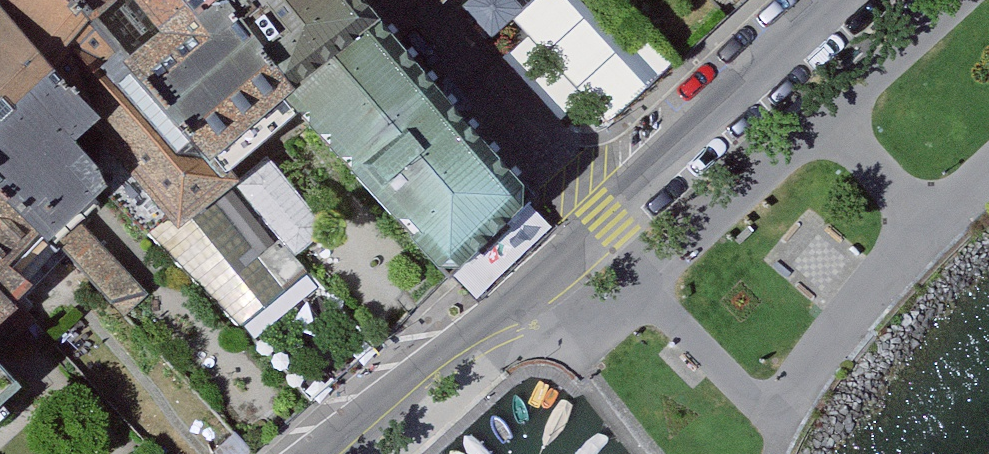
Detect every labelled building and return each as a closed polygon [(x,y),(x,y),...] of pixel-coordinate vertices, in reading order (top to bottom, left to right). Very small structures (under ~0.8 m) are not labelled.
[(71,106),(101,127),(96,136),(109,174),(124,187),(152,220),(161,236),(243,328),(310,275),(295,255),(238,186),(234,174),(74,0),(0,0),(0,51),(71,106)] [(234,174),(316,110),(302,89),(316,79),(243,0),(74,0),(234,174)] [(316,79),(302,89),(316,110),(460,278),(551,197),(366,0),(243,0),(316,79)] [(460,10),(586,143),(656,85),(575,0),(472,0),(460,10)] [(35,263),(82,273),(128,322),(153,297),(81,223),(124,187),(109,174),(51,125),(71,106),(0,51),(0,234),(35,263)] [(272,161),(238,186),(247,197),(295,255),(330,231),(272,161)] [(28,333),(52,308),(18,283),(35,263),(0,234),(0,309),(28,333)] [(28,333),(0,309),(0,357),(28,333)]
